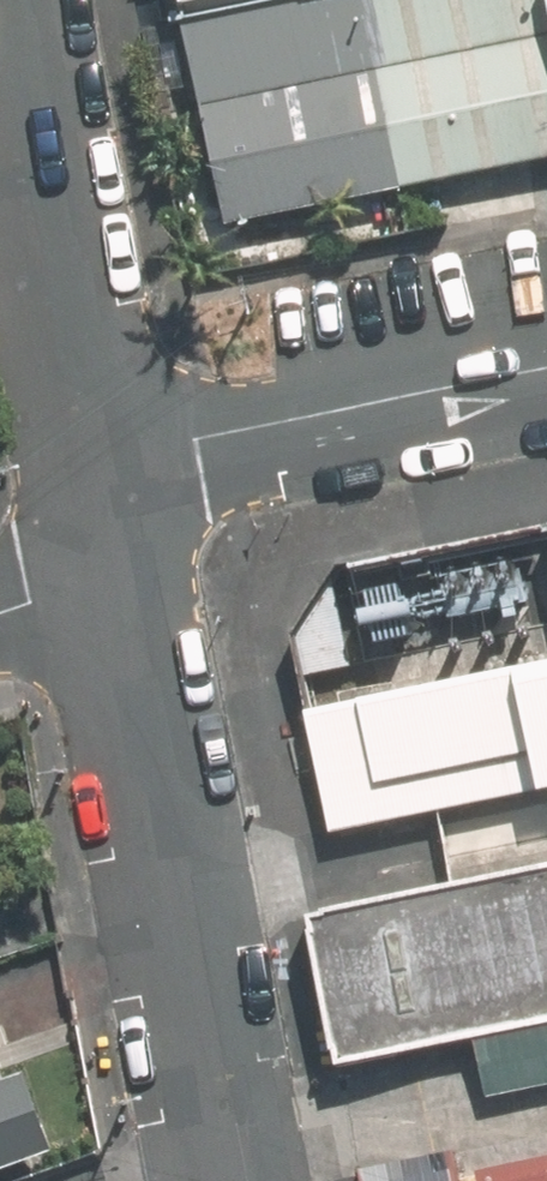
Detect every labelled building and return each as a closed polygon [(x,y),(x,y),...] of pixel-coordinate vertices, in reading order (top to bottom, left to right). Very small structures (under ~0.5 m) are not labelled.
[(182,22),(294,0),(177,0),(182,22)] [(546,0),(294,0),(182,22),(223,225),(546,161),(546,2),(546,0)] [(307,708),(330,830),(546,789),(546,663),(307,708)] [(317,918),(349,1064),(546,1024),(546,867),(317,918)] [(469,1044),(482,1098),(546,1083),(546,1026),(469,1044)] [(58,1156),(30,1078),(13,1084),(0,1048),(0,1178),(58,1156)] [(501,1180),(546,1180),(546,1171),(501,1180)]
